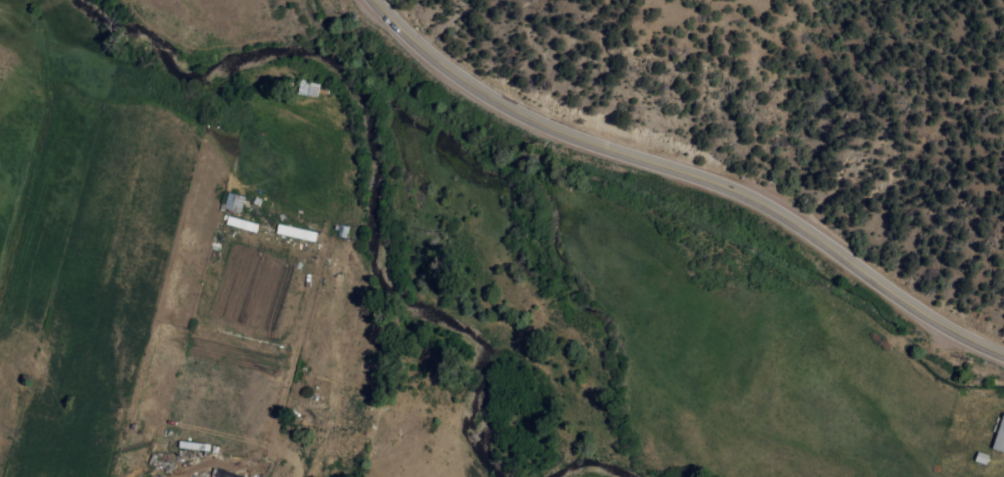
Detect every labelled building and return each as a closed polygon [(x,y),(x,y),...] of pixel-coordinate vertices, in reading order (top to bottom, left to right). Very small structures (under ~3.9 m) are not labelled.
[(243,196),(226,192),(222,209),(240,213),(243,196)] [(314,242),(316,233),(276,224),(274,233),(314,242)] [(1001,413),(991,449),(1003,453),(1003,414),(1001,413)]
